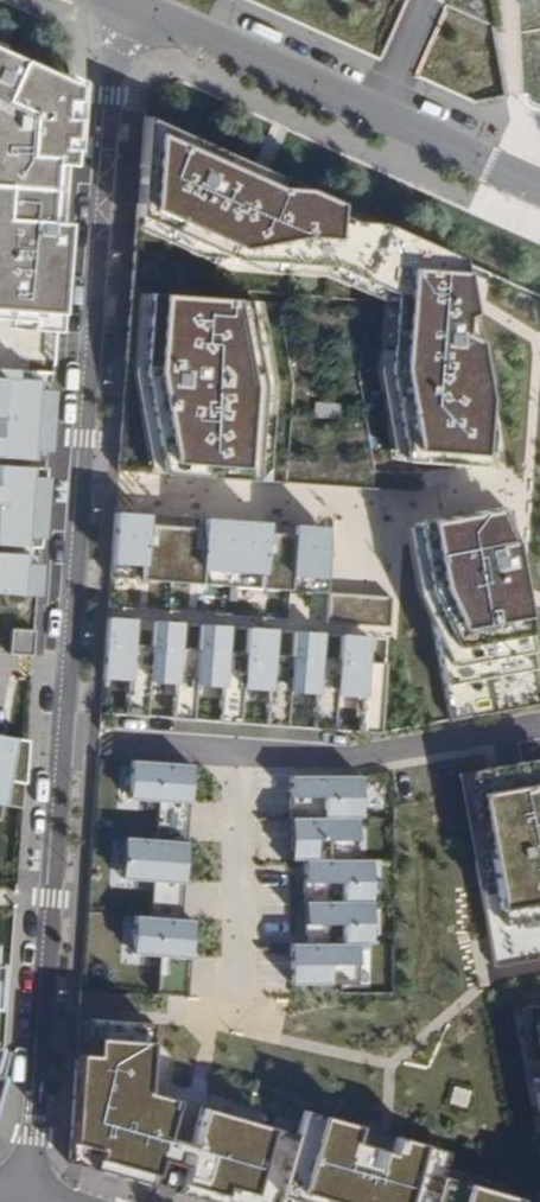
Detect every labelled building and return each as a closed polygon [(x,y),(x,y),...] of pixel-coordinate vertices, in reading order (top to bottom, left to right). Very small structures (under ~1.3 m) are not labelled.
[(56,329),(62,239),(70,125),(73,85),(0,52),(0,328),(56,329)] [(126,368),(118,472),(413,490),(425,489),(421,472),(459,465),(499,468),(463,262),(306,192),(272,176),(241,163),(144,119),(126,368)] [(52,386),(0,382),(0,596),(38,598),(41,552),(47,461),(52,389),(52,386)] [(539,706),(539,680),(520,572),(511,574),(509,566),(519,564),(508,506),(460,515),(416,523),(437,629),(455,722),(539,706)] [(145,516),(115,514),(110,579),(321,594),(326,528),(273,525),(271,554),(264,554),(265,524),(206,520),(204,550),(196,549),(198,520),(153,517),(151,547),(144,546),(145,516)] [(326,624),(391,627),(393,597),(328,594),(326,624)] [(364,696),(369,638),(342,636),(340,661),(320,660),(322,635),(295,633),(293,658),(273,656),(275,631),(248,629),(246,654),(226,653),(228,628),(201,626),(199,651),(180,650),(181,625),(154,623),(153,648),(133,646),(134,621),(107,619),(103,679),(129,681),(127,716),(148,718),(150,682),(176,684),(174,720),(194,721),(197,686),(223,688),(221,723),(242,725),(244,689),(271,691),(268,726),(289,728),(291,692),(317,694),(315,730),(336,731),(338,696),(364,696)] [(35,631),(13,630),(11,655),(34,656),(35,631)] [(23,810),(28,751),(7,748),(4,768),(0,767),(0,806),(23,810)] [(498,968),(539,960),(539,761),(462,774),(498,968)] [(194,766),(131,762),(128,800),(160,802),(191,804),(194,766)] [(364,777),(292,777),(293,860),(306,860),(307,945),(293,945),(293,985),(361,985),(361,945),(374,944),(374,860),(360,860),(360,818),(364,818),(364,777)] [(188,842),(191,804),(160,802),(157,840),(188,842)] [(157,840),(123,838),(122,881),(154,883),(185,884),(188,842),(157,840)] [(183,920),(185,884),(154,883),(153,917),(183,920)] [(135,916),(132,955),(161,957),(192,960),(195,921),(183,920),(153,917),(135,916)] [(192,960),(161,957),(159,996),(189,998),(192,960)] [(511,1009),(539,1177),(539,1004),(511,1009)] [(514,1197),(443,1178),(449,1152),(385,1135),(381,1149),(347,1140),(353,1125),(311,1113),(304,1136),(192,1104),(181,1144),(159,1137),(170,1099),(139,1090),(143,1041),(88,1037),(87,1056),(76,1056),(70,1163),(158,1188),(207,1201),(512,1201),(514,1197)]
